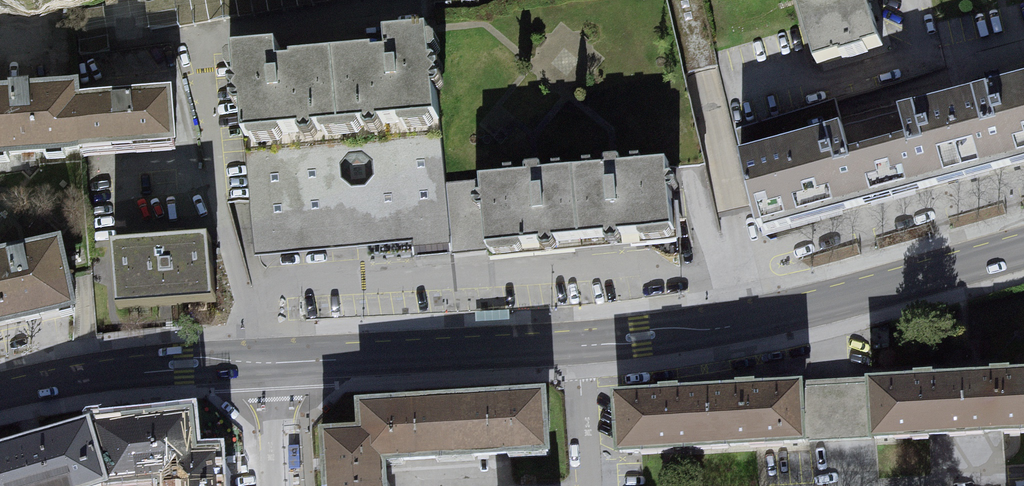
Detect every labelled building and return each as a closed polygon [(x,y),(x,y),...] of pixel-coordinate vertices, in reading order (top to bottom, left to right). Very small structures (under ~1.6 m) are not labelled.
[(827,76),(890,57),(877,14),(884,12),(881,0),(804,0),(827,76)] [(287,51),(239,57),(250,152),(446,133),(437,39),(389,41),(391,56),(289,67),(287,51)] [(748,158),(769,239),(1023,173),(1023,83),(904,114),(914,154),(861,167),(852,131),(748,158)] [(0,100),(0,171),(183,159),(179,101),(88,107),(87,94),(0,100)] [(446,133),(250,152),(259,256),(413,244),(416,259),(453,257),(448,181),(446,133)] [(673,169),(485,185),(492,258),(680,241),(673,169)] [(219,244),(115,252),(120,318),(225,311),(219,244)] [(0,263),(0,340),(85,322),(69,248),(0,263)] [(869,383),(873,447),(1023,438),(1023,374),(869,383)] [(811,386),(622,396),(626,457),(814,446),(811,386)] [(328,439),(331,485),(395,485),(394,472),(556,461),(552,400),(365,412),(367,437),(328,439)] [(97,430),(112,485),(231,485),(230,463),(206,463),(201,421),(97,430)] [(0,457),(0,485),(112,485),(97,430),(0,457)]
